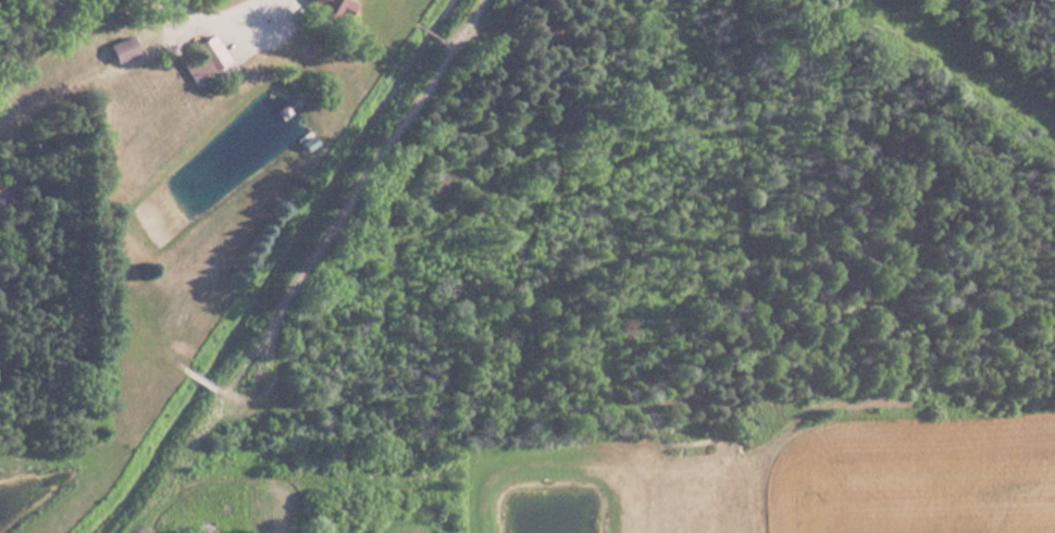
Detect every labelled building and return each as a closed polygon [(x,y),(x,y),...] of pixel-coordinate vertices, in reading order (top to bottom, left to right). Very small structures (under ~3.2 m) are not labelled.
[(329,28),(353,10),(346,0),(309,0),(329,28)] [(135,54),(127,36),(104,46),(112,64),(135,54)] [(191,82),(224,61),(208,36),(175,57),(191,82)]
